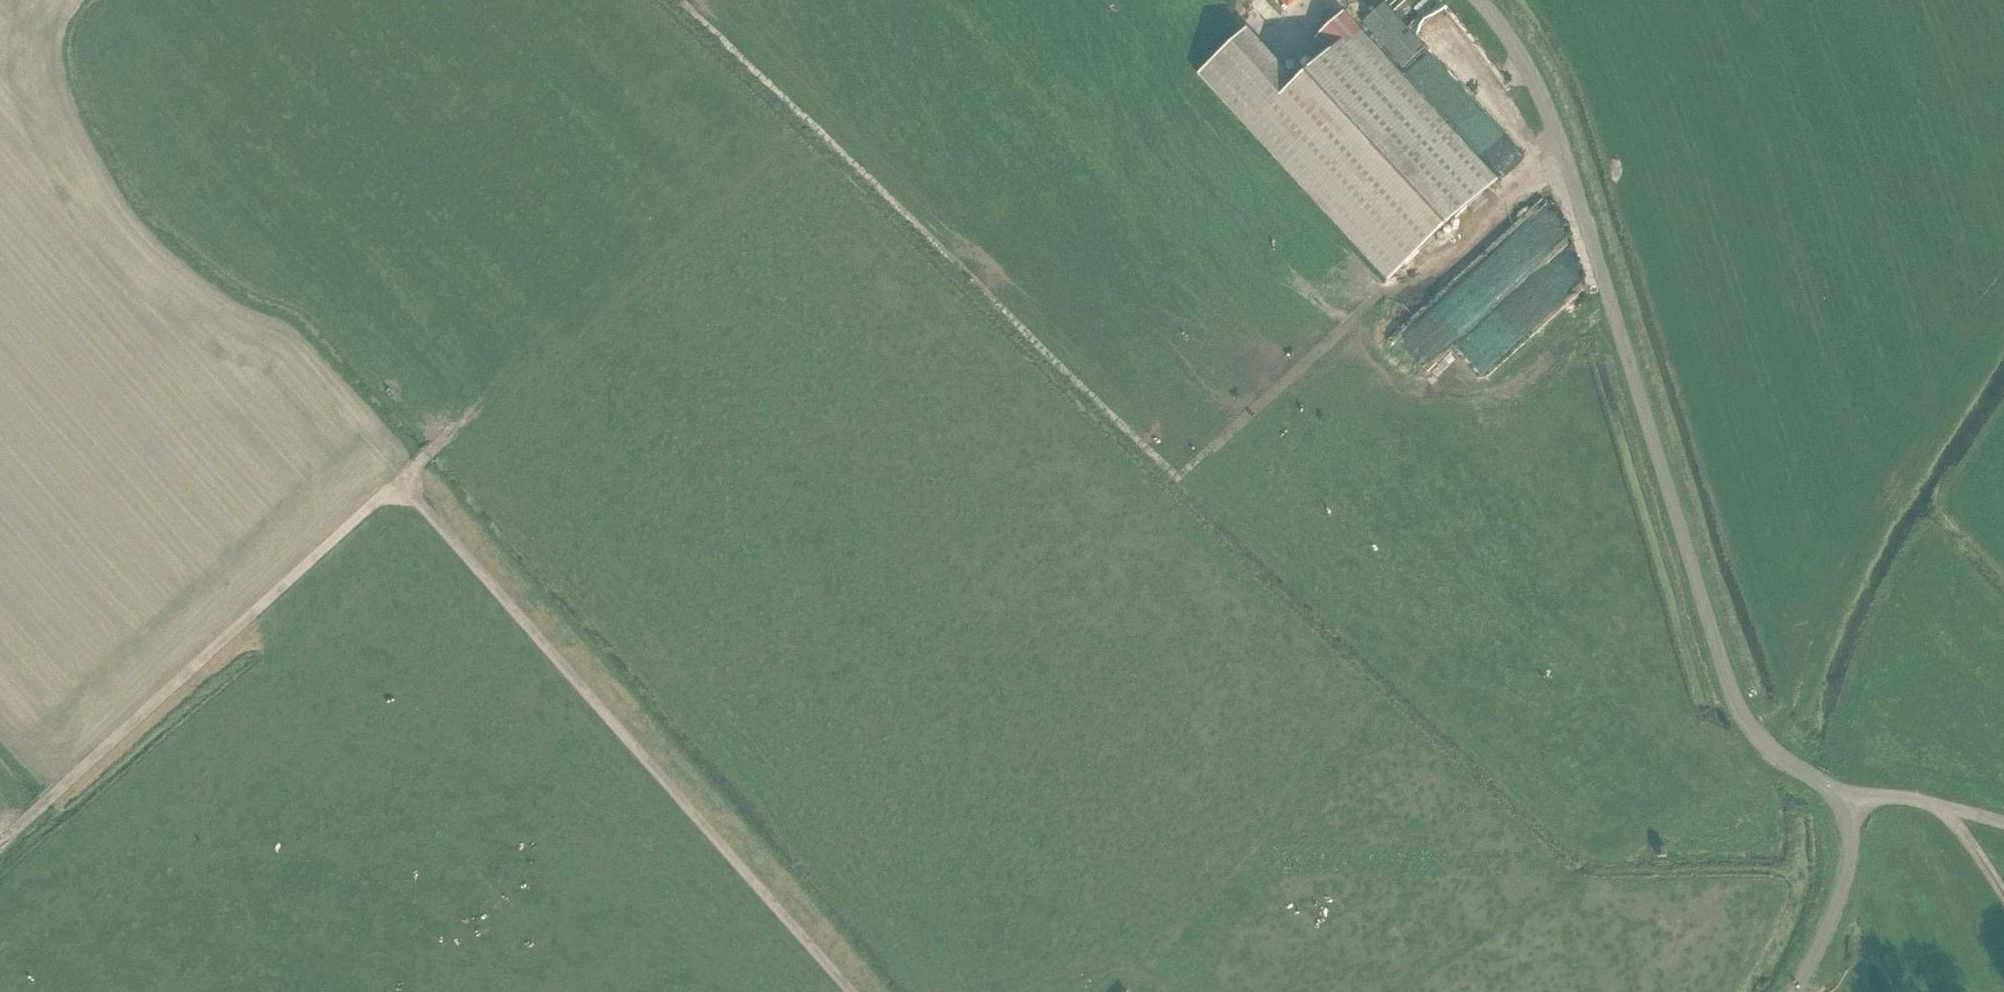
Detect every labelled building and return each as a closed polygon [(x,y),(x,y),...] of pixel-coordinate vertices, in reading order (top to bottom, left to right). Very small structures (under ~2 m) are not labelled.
[(1407,12),(1417,0),(1392,0),(1407,12)] [(1360,33),(1355,28),(1294,85),(1244,31),(1197,73),(1386,280),(1495,180),(1366,40),(1373,34),(1402,66),(1423,47),(1383,3),(1362,22),(1366,27),(1360,33)] [(1430,310),(1453,334),(1484,305),(1462,281),(1430,310)]
